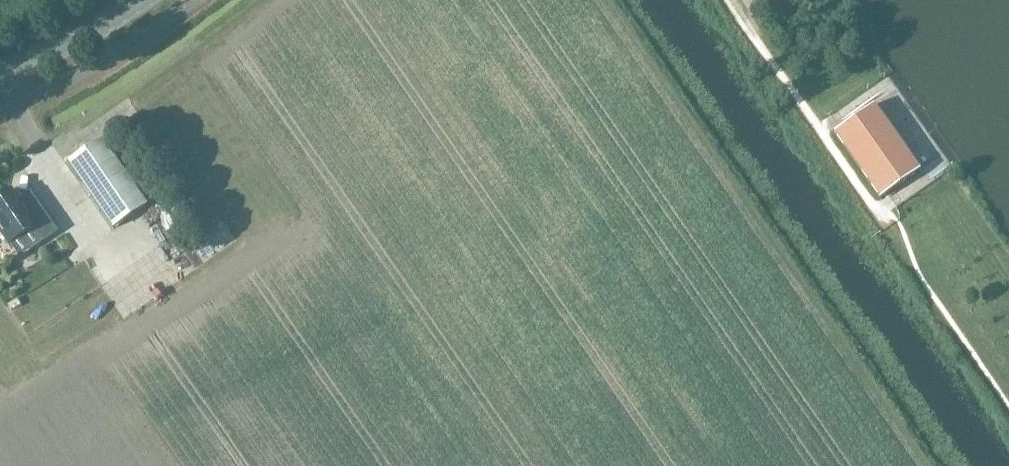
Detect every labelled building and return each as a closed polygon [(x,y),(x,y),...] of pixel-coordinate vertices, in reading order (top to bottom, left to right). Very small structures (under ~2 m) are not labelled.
[(833,133),(880,199),(919,171),(873,105),(833,133)] [(113,229),(146,206),(100,140),(67,163),(113,229)] [(30,192),(18,200),(11,190),(0,198),(0,233),(8,245),(36,226),(45,240),(57,232),(30,192)]
